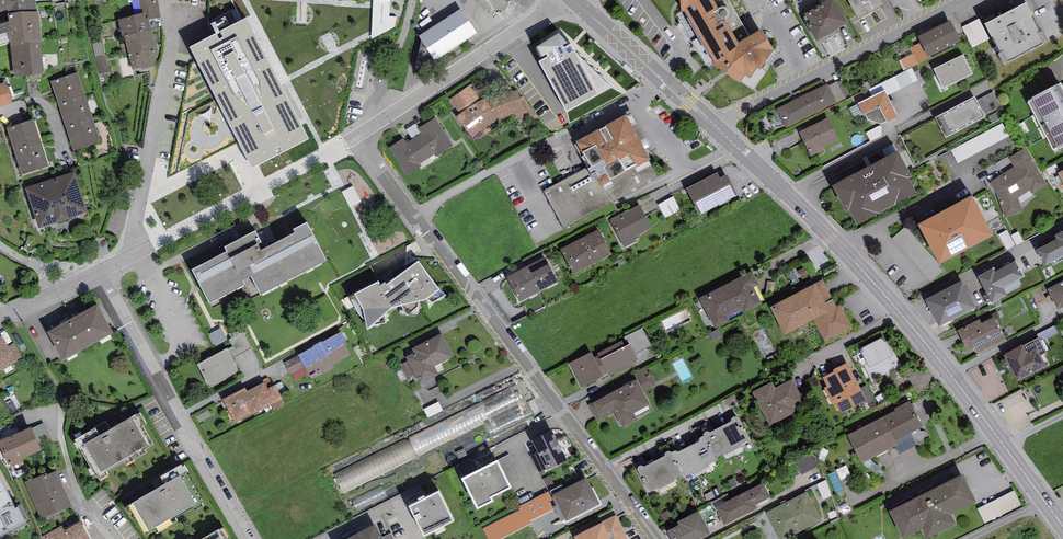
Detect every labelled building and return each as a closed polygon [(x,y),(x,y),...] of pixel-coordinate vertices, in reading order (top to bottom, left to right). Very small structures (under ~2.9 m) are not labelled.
[(13,11),(10,0),(0,0),(0,14),(13,11)] [(13,11),(36,7),(36,0),(10,0),(13,11)] [(142,14),(145,14),(146,20),(148,19),(149,21),(161,19),(158,0),(139,0),(142,14)] [(398,33),(399,15),(393,15),(393,0),(375,0),(375,33),(398,33)] [(495,18),(511,0),(475,0),(495,18)] [(682,14),(685,14),(714,64),(712,67),(739,86),(745,77),(749,80),(757,70),(760,72),(774,53),(762,33),(750,39),(728,0),(680,0),(682,14)] [(805,17),(810,25),(806,27),(816,43),(849,25),(834,0),(805,17)] [(857,20),(860,19),(861,21),(874,14),(873,12),(883,6),(880,0),(846,0),(857,20)] [(1027,5),(984,27),(1005,66),(1048,43),(1027,5)] [(461,10),(419,38),(422,42),(433,59),(435,63),(478,35),(461,10)] [(10,39),(10,44),(41,41),(38,13),(9,15),(9,23),(10,27),(12,27),(13,39),(10,39)] [(123,38),(125,37),(152,31),(152,30),(151,30),(149,21),(148,19),(146,20),(145,14),(142,14),(118,21),(123,38)] [(247,20),(187,51),(250,175),(311,144),(247,20)] [(918,38),(929,59),(961,43),(951,22),(918,38)] [(9,23),(0,26),(0,47),(10,44),(10,39),(13,39),(12,27),(10,27),(9,23)] [(157,53),(152,31),(125,37),(133,72),(155,67),(157,53)] [(559,36),(537,50),(543,62),(539,64),(566,115),(599,97),(597,95),(611,87),(577,58),(572,46),(570,48),(559,36)] [(105,39),(95,41),(102,73),(112,71),(105,39)] [(41,41),(10,44),(14,78),(44,75),(41,41)] [(433,59),(422,42),(415,71),(433,59)] [(917,53),(903,59),(907,69),(921,63),(917,53)] [(963,56),(934,70),(943,90),(972,76),(963,56)] [(915,66),(885,82),(891,95),(922,79),(915,66)] [(51,82),(57,103),(85,94),(78,74),(51,82)] [(12,104),(5,84),(0,85),(0,109),(12,104)] [(472,84),(450,100),(460,114),(456,119),(472,138),(476,136),(479,133),(482,137),(491,131),(488,127),(497,121),(515,115),(516,122),(537,115),(522,97),(520,97),(518,90),(502,95),(491,97),(482,100),(472,84)] [(776,110),(785,128),(836,103),(827,85),(776,110)] [(1028,105),(1053,153),(1062,148),(1062,92),(1061,87),(1028,105)] [(885,91),(858,105),(864,117),(865,116),(867,121),(881,126),(886,123),(888,125),(898,119),(885,91)] [(974,97),(935,118),(946,139),(985,117),(984,115),(1001,106),(994,93),(978,101),(977,102),(974,97)] [(57,103),(65,128),(92,119),(85,94),(57,103)] [(828,118),(799,133),(811,157),(824,151),(822,148),(839,140),(828,118)] [(100,143),(92,119),(65,128),(73,152),(100,143)] [(403,139),(389,148),(407,176),(419,168),(418,166),(439,152),(440,154),(453,146),(435,119),(418,130),(421,135),(407,144),(403,139)] [(7,129),(14,152),(41,143),(34,120),(7,129)] [(546,192),(565,227),(657,178),(625,120),(578,145),(590,168),(546,192)] [(961,162),(1013,137),(1006,123),(954,148),(961,162)] [(49,167),(41,143),(14,152),(22,176),(49,167)] [(1026,148),(1009,158),(1014,166),(990,183),(997,191),(1004,218),(1022,212),(1018,198),(1030,191),(1033,195),(1047,185),(1032,161),(1034,159),(1026,148)] [(899,154),(832,188),(846,214),(849,213),(856,226),(916,195),(909,181),(912,179),(899,154)] [(25,189),(39,230),(88,213),(74,173),(25,189)] [(687,190),(700,214),(730,199),(717,175),(687,190)] [(346,191),(353,206),(364,201),(356,186),(346,191)] [(661,203),(668,217),(683,210),(676,195),(661,203)] [(972,199),(918,228),(939,267),(993,238),(972,199)] [(640,206),(610,221),(624,249),(636,243),(634,238),(652,229),(640,206)] [(256,233),(224,249),(227,254),(192,272),(209,306),(245,288),(243,284),(251,280),(260,297),(326,263),(306,225),(293,232),(295,235),(265,251),(256,233)] [(599,231),(580,241),(592,266),(611,256),(599,231)] [(1055,237),(1057,241),(1037,252),(1044,267),(1062,257),(1062,233),(1055,237)] [(573,276),(592,266),(580,241),(560,251),(573,276)] [(545,259),(526,269),(539,293),(558,284),(545,259)] [(378,284),(355,297),(364,314),(367,332),(392,310),(426,303),(441,292),(419,263),(387,287),(385,285),(380,288),(378,284)] [(994,270),(978,279),(992,305),(1007,297),(1003,289),(1024,278),(1016,263),(995,274),(994,270)] [(519,303),(539,293),(526,269),(506,278),(519,303)] [(753,273),(700,299),(715,329),(729,322),(727,318),(742,311),(743,314),(762,305),(761,302),(764,300),(757,287),(759,286),(753,273)] [(823,281),(770,308),(784,336),(813,321),(824,342),(852,327),(840,305),(837,307),(823,281)] [(963,283),(925,302),(939,329),(977,309),(963,283)] [(1047,290),(1058,312),(1062,309),(1062,283),(1047,290)] [(97,306),(47,334),(63,363),(113,335),(97,306)] [(979,320),(957,331),(967,351),(974,348),(977,354),(1005,340),(994,318),(982,325),(979,320)] [(624,338),(625,340),(628,346),(630,346),(635,355),(651,346),(643,329),(624,338)] [(232,347),(227,350),(232,359),(252,349),(243,333),(228,340),(232,347)] [(314,348),(284,364),(290,375),(292,374),(296,382),(308,375),(312,382),(335,369),(333,366),(351,356),(345,346),(348,345),(341,333),(322,343),(321,342),(313,346),(314,348)] [(442,334),(412,350),(414,353),(406,357),(408,362),(415,375),(419,385),(439,375),(435,367),(454,358),(442,334)] [(0,338),(0,373),(17,363),(16,361),(22,357),(14,344),(8,347),(2,337),(0,338)] [(884,338),(860,350),(867,364),(864,366),(872,382),(902,367),(893,349),(890,350),(884,338)] [(1022,346),(1003,356),(1017,383),(1046,368),(1040,357),(1047,354),(1039,339),(1023,347),(1022,346)] [(592,353),(568,364),(580,388),(601,378),(603,382),(635,366),(633,362),(637,360),(635,355),(630,346),(628,346),(625,340),(593,356),(592,353)] [(227,350),(197,366),(210,388),(239,372),(232,359),(227,350)] [(683,375),(691,371),(686,360),(677,364),(683,375)] [(415,375),(408,362),(400,366),(407,380),(415,375)] [(867,401),(847,364),(833,371),(833,373),(823,378),(828,388),(824,389),(833,407),(836,405),(841,414),(867,401)] [(595,401),(588,405),(598,423),(615,413),(623,429),(637,421),(634,414),(650,406),(637,380),(596,402),(595,401)] [(773,383),(752,393),(769,427),(797,414),(794,409),(804,404),(792,380),(775,388),(773,383)] [(246,388),(222,401),(235,424),(252,415),(252,416),(282,400),(275,387),(268,390),(264,383),(248,392),(246,388)] [(524,401),(515,384),(479,403),(489,423),(496,437),(533,418),(524,401)] [(895,412),(848,436),(862,464),(897,446),(895,442),(923,427),(910,401),(894,409),(895,412)] [(489,423),(479,403),(409,438),(418,457),(489,423)] [(208,410),(195,417),(198,423),(211,416),(208,410)] [(95,430),(74,443),(73,443),(78,452),(80,451),(96,480),(98,479),(99,482),(108,477),(107,474),(124,464),(125,467),(147,455),(145,452),(154,447),(143,428),(146,426),(140,416),(137,418),(136,416),(100,437),(95,430)] [(731,423),(721,428),(734,452),(741,448),(740,445),(749,441),(738,419),(737,417),(735,417),(733,418),(731,419),(731,421),(731,423)] [(44,423),(31,428),(40,448),(52,443),(44,423)] [(41,452),(40,448),(31,428),(0,441),(0,449),(7,466),(41,452)] [(703,436),(704,437),(715,459),(717,458),(723,455),(724,457),(734,452),(721,428),(710,434),(708,433),(707,433),(705,434),(703,435),(703,436)] [(552,432),(531,442),(537,454),(531,457),(540,474),(546,471),(547,472),(567,462),(552,432)] [(699,443),(689,449),(701,471),(709,468),(708,466),(718,462),(717,458),(715,459),(704,437),(699,440),(699,441),(699,443)] [(675,453),(671,455),(682,476),(683,479),(692,474),(693,476),(701,471),(689,449),(678,453),(675,453)] [(812,452),(795,461),(802,476),(819,467),(812,452)] [(665,458),(655,463),(668,486),(675,482),(674,480),(682,476),(671,455),(670,453),(669,453),(667,454),(666,455),(665,456),(665,458)] [(497,461),(498,463),(510,486),(522,480),(509,455),(497,461)] [(498,463),(461,481),(477,513),(494,504),(492,500),(512,490),(510,486),(498,463)] [(668,486),(655,463),(644,469),(643,467),(642,467),(641,467),(639,468),(638,469),(637,471),(649,494),(658,489),(658,491),(668,486)] [(165,487),(132,506),(148,534),(193,509),(194,512),(203,507),(202,505),(203,504),(187,476),(188,475),(185,469),(183,470),(181,467),(161,479),(165,487)] [(46,474),(25,482),(41,521),(72,509),(57,473),(47,477),(46,474)] [(889,513),(902,538),(906,538),(922,531),(926,538),(931,538),(956,527),(951,516),(976,504),(963,477),(889,513)] [(561,486),(550,491),(557,505),(566,523),(600,506),(587,479),(564,491),(561,486)] [(26,525),(18,509),(15,510),(0,481),(0,537),(26,525)] [(826,481),(817,485),(823,500),(832,496),(826,481)] [(764,485),(716,509),(725,526),(757,509),(755,506),(771,498),(764,485)] [(1014,491),(977,510),(985,525),(1022,506),(1014,491)] [(554,510),(553,502),(549,492),(518,507),(520,511),(483,530),(487,538),(503,538),(531,525),(530,522),(554,510)] [(767,513),(780,538),(791,538),(823,523),(808,492),(767,513)] [(409,508),(424,538),(425,538),(455,525),(440,494),(409,508)] [(834,511),(827,515),(832,524),(839,521),(834,511)] [(671,538),(702,538),(710,535),(698,513),(677,524),(679,527),(668,533),(671,538)] [(574,538),(628,538),(617,516),(602,523),(603,524),(574,538)] [(42,537),(43,538),(90,538),(81,523),(64,532),(61,526),(42,537)] [(375,526),(349,538),(381,538),(375,526)]
